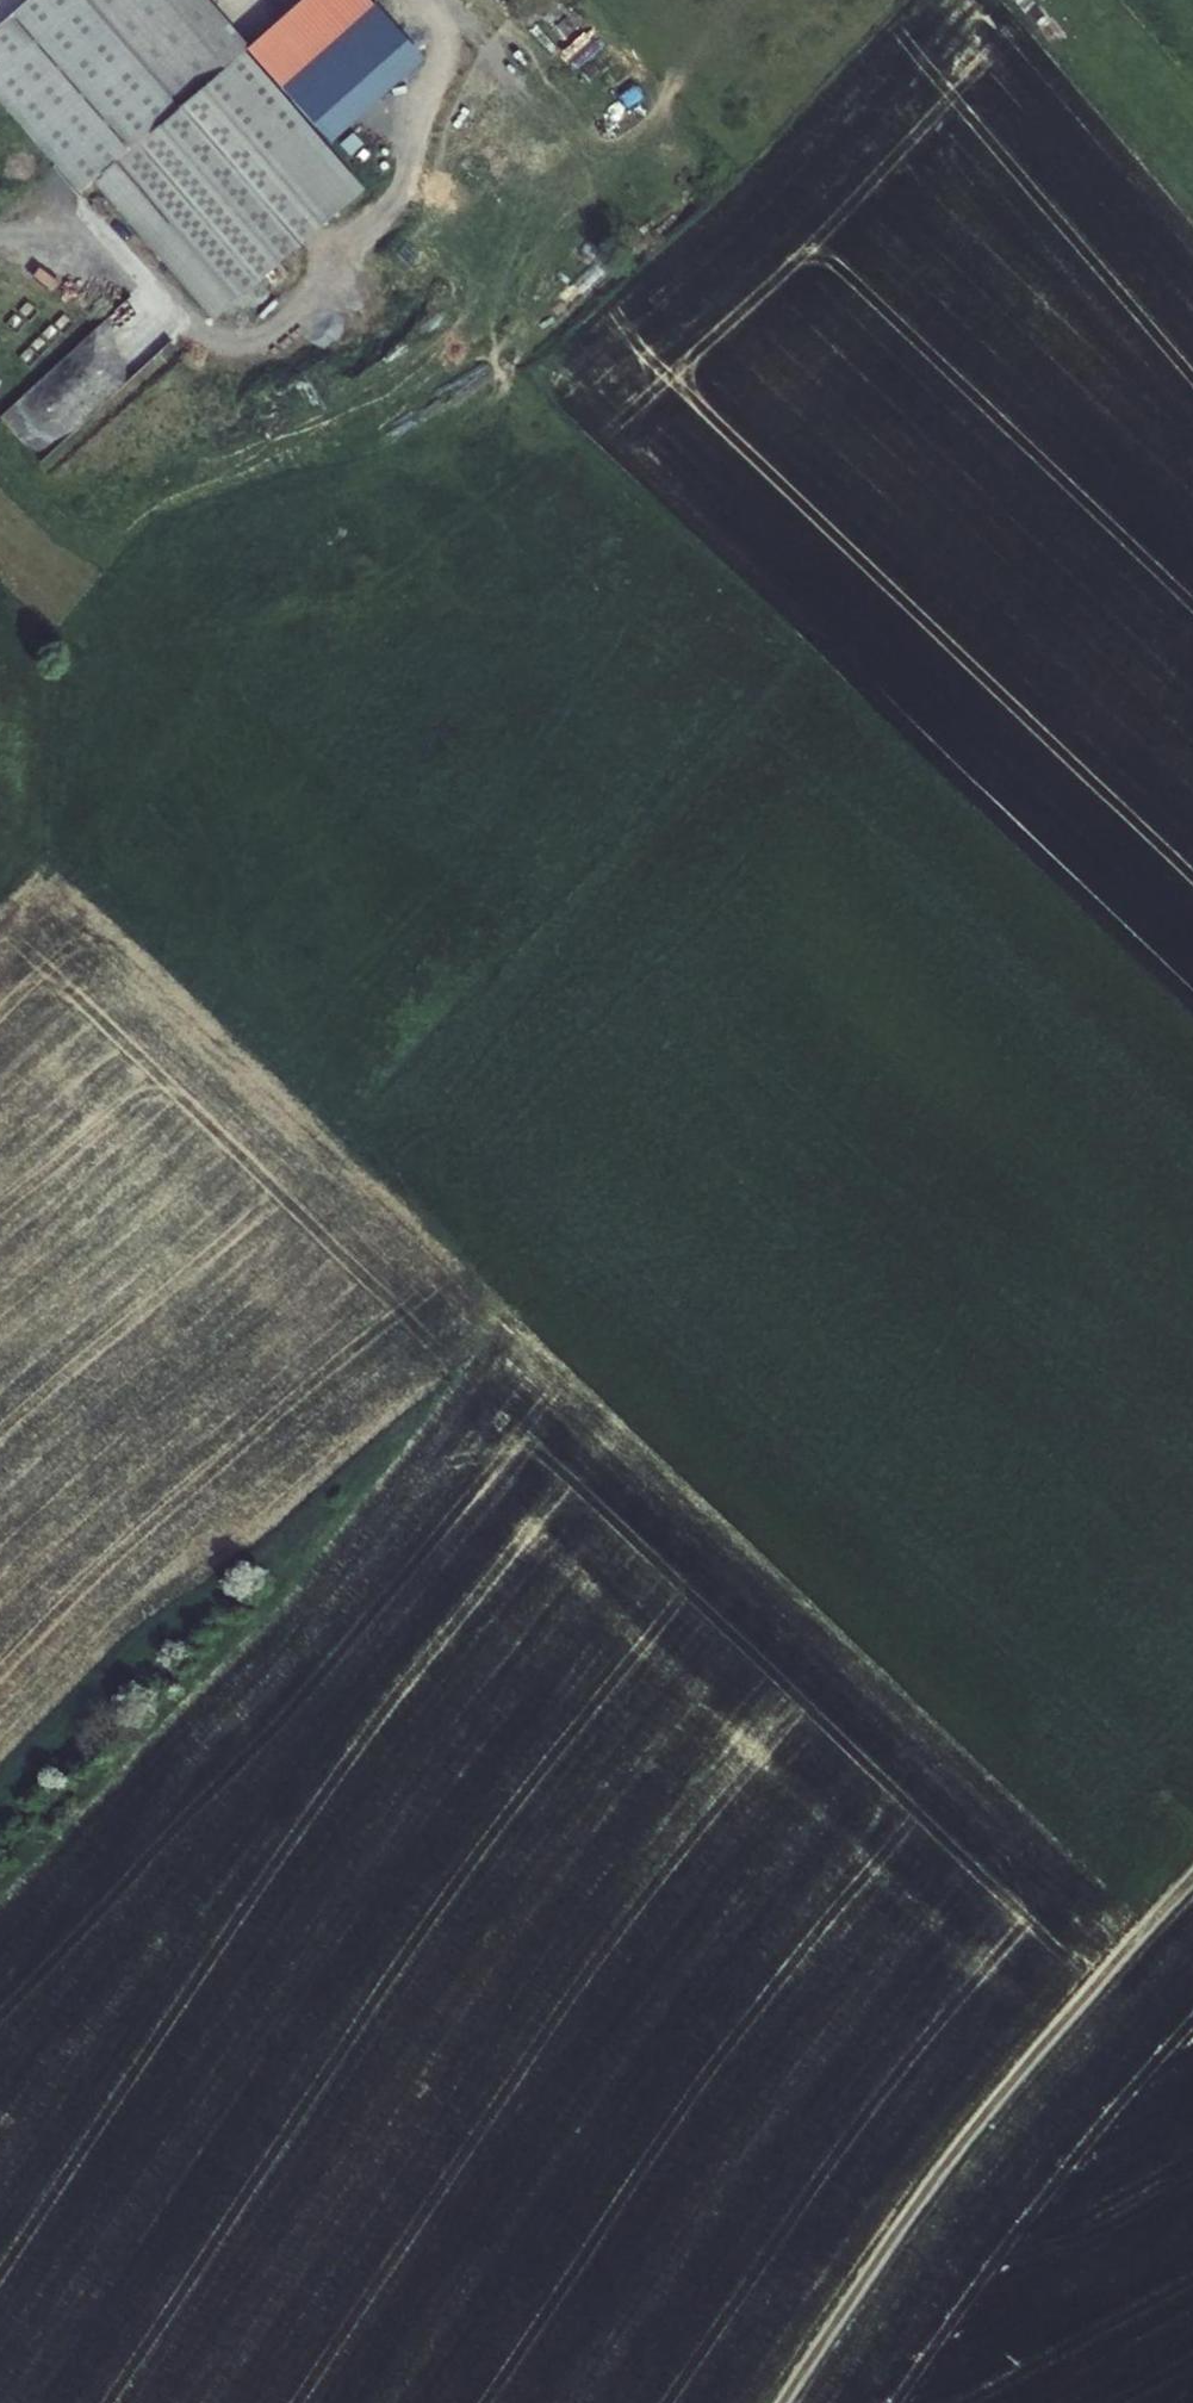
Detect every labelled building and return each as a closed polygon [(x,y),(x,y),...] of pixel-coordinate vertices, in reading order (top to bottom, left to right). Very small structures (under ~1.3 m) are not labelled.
[(56,190),(218,49),(174,0),(0,0),(0,124),(56,190)] [(224,40),(240,58),(286,111),(379,27),(355,0),(271,0),(224,40)] [(240,58),(84,189),(206,331),(364,201),(240,58)]
